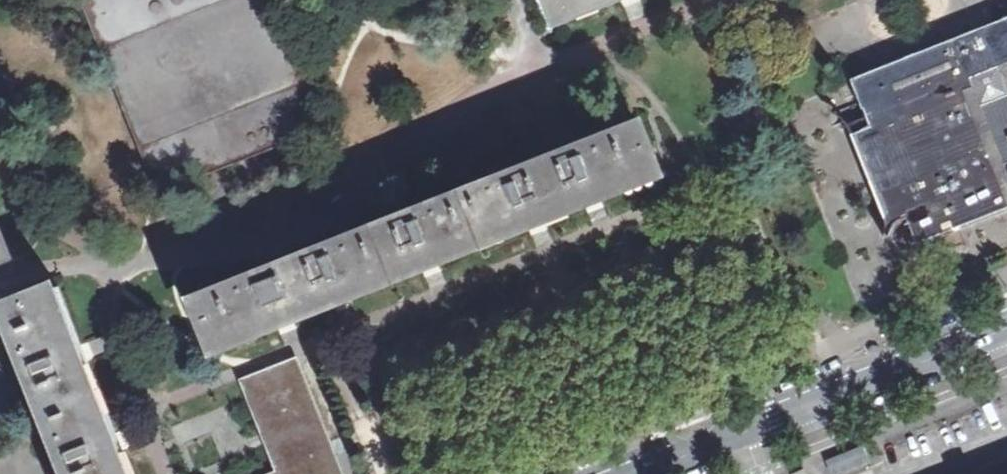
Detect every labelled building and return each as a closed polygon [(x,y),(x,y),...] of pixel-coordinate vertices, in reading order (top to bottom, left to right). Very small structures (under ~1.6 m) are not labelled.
[(130,122),(157,189),(160,191),(164,192),(236,163),(270,150),(318,131),(320,127),(322,123),(308,89),(273,0),(82,0),(130,122)] [(564,23),(622,0),(555,0),(564,23)] [(900,62),(854,80),(872,126),(852,134),(886,219),(887,224),(886,231),(884,236),(889,238),(891,232),(893,229),(897,224),(902,221),(909,218),(919,246),(945,236),(947,240),(950,245),(955,247),(959,247),(967,244),(962,229),(1006,211),(1006,20),(900,62)] [(266,274),(200,300),(220,351),(278,328),(289,324),(346,302),(432,268),(538,225),(596,202),(661,177),(654,159),(641,126),(353,240),(266,274)] [(0,228),(0,257),(10,253),(0,228)] [(58,286),(7,308),(55,428),(73,473),(133,473),(120,442),(90,367),(58,286)] [(251,384),(277,448),(282,461),(286,459),(292,473),(336,473),(294,367),(251,384)] [(701,404),(683,410),(684,414),(686,418),(704,412),(701,404)] [(863,448),(829,461),(834,473),(868,460),(863,448)]
